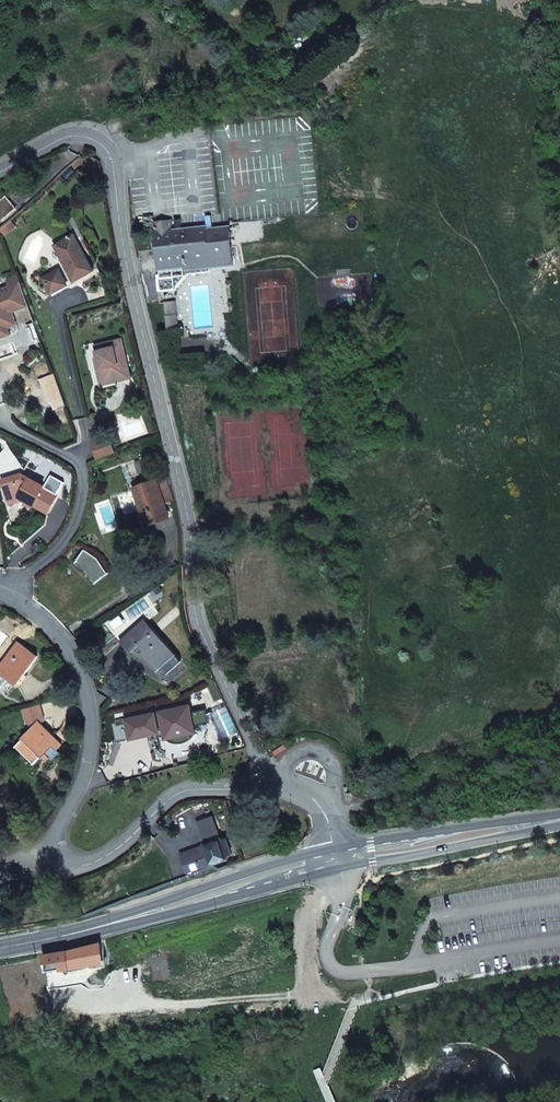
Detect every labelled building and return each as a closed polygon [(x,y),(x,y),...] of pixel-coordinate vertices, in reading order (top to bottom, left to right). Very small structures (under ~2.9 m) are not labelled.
[(210,261),(210,268),(234,265),(230,227),(206,229),(206,226),(173,230),(172,220),(154,223),(160,271),(161,276),(159,276),(161,292),(176,289),(177,286),(185,276),(188,276),(188,273),(188,270),(187,263),(210,261)] [(54,245),(74,282),(94,271),(74,234),(54,245)] [(188,270),(188,273),(211,271),(210,268),(210,261),(187,263),(188,270)] [(43,278),(52,295),(69,285),(60,269),(43,278)] [(17,277),(6,281),(8,287),(0,289),(0,332),(8,329),(6,323),(15,320),(13,313),(29,307),(17,277)] [(167,302),(169,327),(177,326),(175,301),(167,302)] [(17,326),(15,320),(6,323),(8,329),(17,326)] [(0,332),(0,340),(11,336),(8,329),(0,332)] [(122,340),(95,347),(98,360),(104,381),(118,377),(119,382),(132,379),(122,340)] [(104,381),(98,360),(95,360),(102,387),(119,382),(118,377),(104,381)] [(94,447),(99,462),(115,455),(109,441),(94,447)] [(160,480),(164,492),(171,489),(167,477),(170,476),(167,467),(159,469),(162,478),(160,480)] [(19,497),(33,504),(49,513),(58,496),(44,489),(35,484),(36,482),(23,474),(3,480),(9,501),(19,497)] [(134,488),(146,524),(168,517),(156,481),(134,488)] [(164,492),(167,503),(174,500),(171,489),(164,492)] [(33,504),(19,497),(19,500),(31,507),(33,504)] [(88,542),(77,557),(89,566),(98,577),(112,567),(99,549),(88,542)] [(213,606),(214,615),(226,615),(225,605),(213,606)] [(142,653),(158,671),(163,677),(181,661),(176,655),(144,619),(120,641),(131,653),(139,645),(145,651),(142,653)] [(16,684),(37,656),(19,642),(0,667),(0,672),(8,678),(16,684)] [(43,755),(48,760),(69,738),(60,729),(54,735),(42,723),(46,719),(41,703),(24,708),(27,720),(35,727),(16,746),(36,763),(43,755)] [(189,706),(112,723),(116,742),(158,732),(159,735),(165,734),(166,739),(168,741),(173,743),(178,743),(186,741),(193,736),(195,733),(193,726),(208,722),(205,709),(190,712),(189,706)] [(211,863),(211,864),(227,858),(226,855),(221,838),(213,816),(197,821),(205,844),(205,845),(181,853),(187,871),(204,866),(211,863)] [(226,836),(221,838),(226,855),(232,853),(226,836)] [(47,972),(72,968),(105,962),(101,943),(69,951),(45,955),(47,972)]
